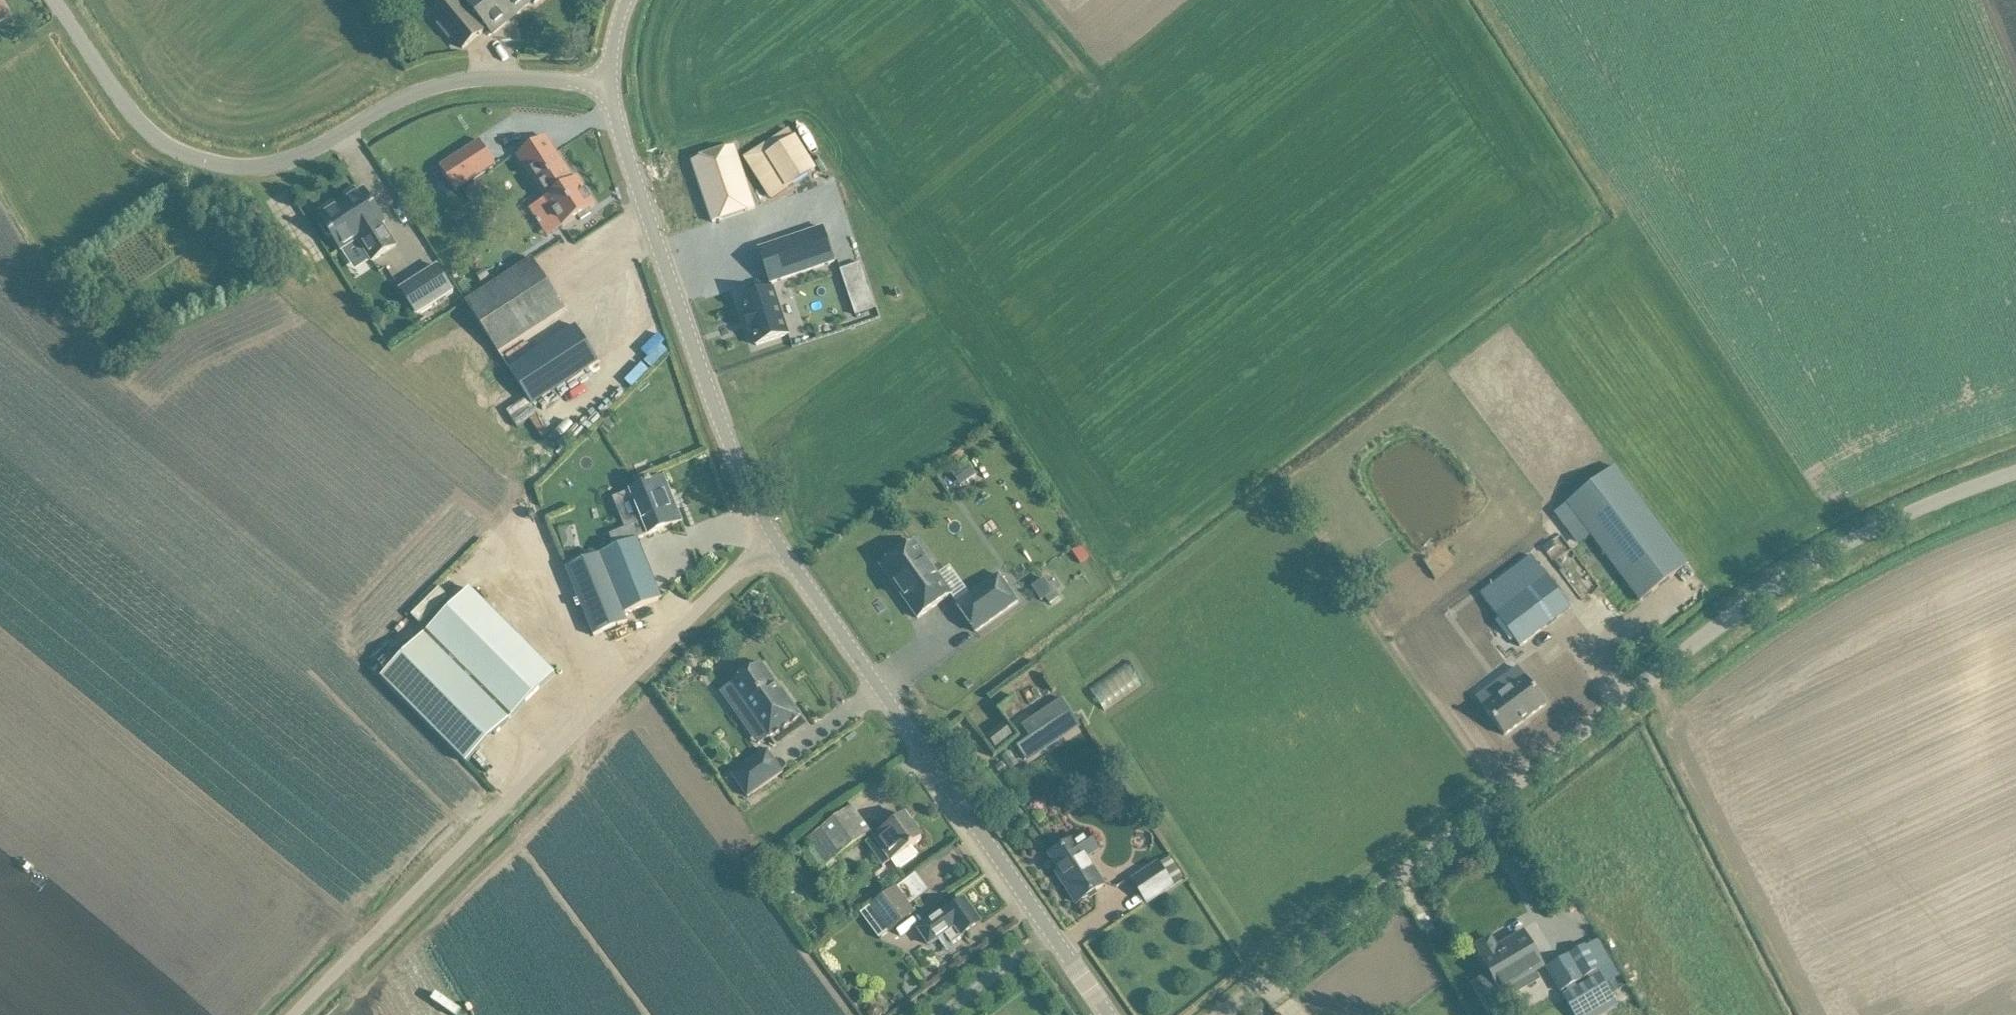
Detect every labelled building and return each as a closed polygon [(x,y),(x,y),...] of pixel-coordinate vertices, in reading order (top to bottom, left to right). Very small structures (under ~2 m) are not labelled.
[(430,10),(463,50),(488,29),(493,35),(532,2),(535,5),(541,0),(443,0),(430,10)] [(10,18),(1,1),(0,2),(0,24),(10,18)] [(817,171),(789,129),(744,158),(771,200),(817,171)] [(519,156),(529,173),(547,200),(546,200),(563,227),(594,207),(577,180),(574,182),(546,139),(519,156)] [(458,193),(495,169),(480,145),(442,168),(458,193)] [(755,209),(734,148),(693,162),(713,223),(755,209)] [(595,197),(606,187),(595,174),(584,184),(595,197)] [(364,191),(321,219),(323,222),(321,226),(327,237),(332,236),(342,252),(359,241),(373,262),(396,247),(382,225),(385,224),(364,191)] [(823,229),(760,250),(771,284),(835,263),(823,229)] [(533,260),(516,271),(466,304),(499,354),(566,310),(533,260)] [(882,265),(852,285),(873,317),(903,297),(882,265)] [(455,292),(438,266),(400,290),(417,316),(455,292)] [(774,290),(741,301),(746,315),(744,316),(750,332),(752,332),(757,346),(789,335),(774,290)] [(577,327),(560,338),(510,371),(533,406),(600,362),(577,327)] [(967,461),(982,453),(977,444),(962,452),(967,461)] [(1688,565),(1676,549),(1614,468),(1566,505),(1641,602),(1688,565)] [(643,521),(611,534),(617,549),(638,540),(649,536),(682,522),(677,510),(673,512),(660,479),(652,483),(651,481),(637,487),(644,505),(637,508),(641,517),(643,521)] [(638,540),(617,549),(567,570),(594,637),(628,623),(625,615),(662,600),(638,540)] [(952,595),(915,542),(881,567),(918,619),(952,595)] [(494,546),(486,551),(498,568),(506,562),(494,546)] [(1571,609),(1532,556),(1480,595),(1519,648),(1571,609)] [(999,576),(956,606),(976,633),(1018,603),(999,576)] [(1045,579),(1032,588),(1041,600),(1054,591),(1045,579)] [(428,632),(381,679),(466,764),(468,763),(513,718),(556,675),(471,590),(428,632)] [(768,739),(801,716),(783,691),(781,692),(761,664),(730,686),(744,705),(739,708),(749,723),(754,720),(768,739)] [(1485,709),(1484,709),(1484,710),(1504,736),(1546,705),(1525,678),(1518,669),(1507,677),(1514,687),(1485,708),(1485,709)] [(1026,762),(1081,726),(1063,699),(1029,721),(1038,735),(1017,748),(1026,762)] [(1004,725),(987,738),(996,750),(1013,737),(1004,725)] [(769,750),(732,776),(749,799),(785,774),(769,750)] [(851,808),(808,840),(812,846),(802,854),(816,872),(869,832),(851,808)] [(866,843),(884,867),(891,862),(910,849),(922,840),(905,816),(888,827),(884,830),(872,839),(866,843)] [(1104,886),(1085,858),(1099,849),(1088,832),(1051,856),(1067,882),(1064,884),(1077,904),(1104,886)] [(897,871),(916,857),(910,849),(891,862),(897,871)] [(1158,864),(1149,870),(1133,881),(1147,903),(1173,886),(1158,864)] [(897,887),(861,914),(879,939),(915,912),(897,887)] [(935,920),(919,931),(929,945),(955,927),(963,937),(981,925),(964,901),(946,913),(946,914),(936,920),(935,920)] [(1491,974),(1476,983),(1490,1007),(1538,979),(1534,973),(1544,967),(1524,934),(1498,949),(1491,939),(1477,947),(1483,957),(1482,958),(1491,974)] [(1586,946),(1546,968),(1561,994),(1601,971),(1586,946)] [(1564,997),(1575,1014),(1589,1014),(1614,1000),(1600,976),(1564,997)]
